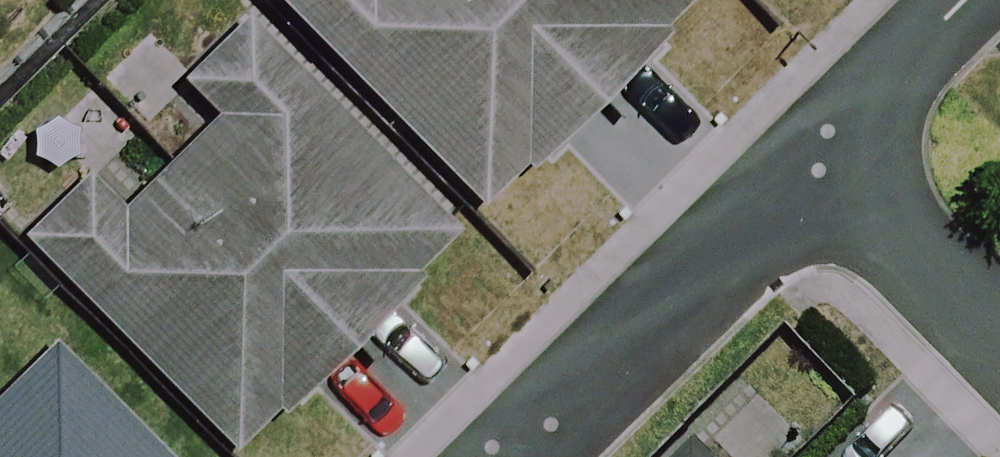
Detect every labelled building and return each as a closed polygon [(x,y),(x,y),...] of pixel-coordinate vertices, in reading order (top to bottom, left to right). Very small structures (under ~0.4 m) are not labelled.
[(504,0),(256,0),(466,207),(504,169),(509,174),(594,88),(504,0)] [(594,88),(647,34),(642,30),(672,0),(504,0),(594,88)] [(438,226),(225,16),(164,78),(200,112),(164,148),(347,327),(401,273),(396,269),(438,226)] [(347,327),(164,148),(102,210),(68,176),(8,238),(220,446),(257,408),(262,413),(347,327)] [(56,331),(0,388),(0,456),(184,456),(56,331)]
